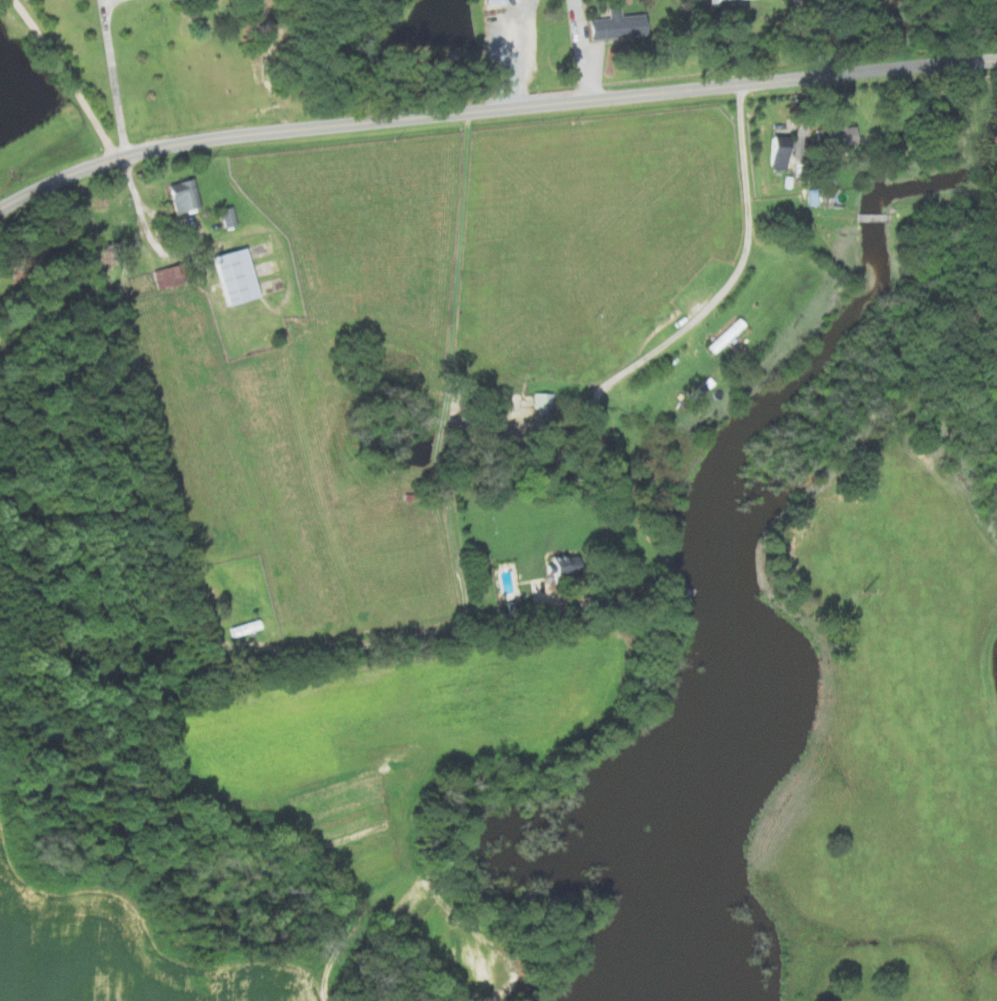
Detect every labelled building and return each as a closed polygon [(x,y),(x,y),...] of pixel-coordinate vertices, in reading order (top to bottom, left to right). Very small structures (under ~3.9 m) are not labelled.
[(643,37),(642,15),(587,18),(588,39),(643,37)] [(853,145),(852,127),(842,127),(842,123),(830,123),(830,129),(817,130),(818,146),(853,145)] [(769,168),(784,168),(783,136),(768,136),(769,168)] [(163,186),(172,214),(198,206),(189,178),(163,186)] [(222,229),(235,225),(229,206),(217,210),(222,229)] [(254,298),(242,248),(210,256),(223,306),(254,298)] [(742,326),(736,319),(704,347),(711,354),(742,326)] [(531,411),(550,412),(551,394),(531,393),(531,411)] [(547,558),(547,577),(567,576),(566,557),(547,558)]
